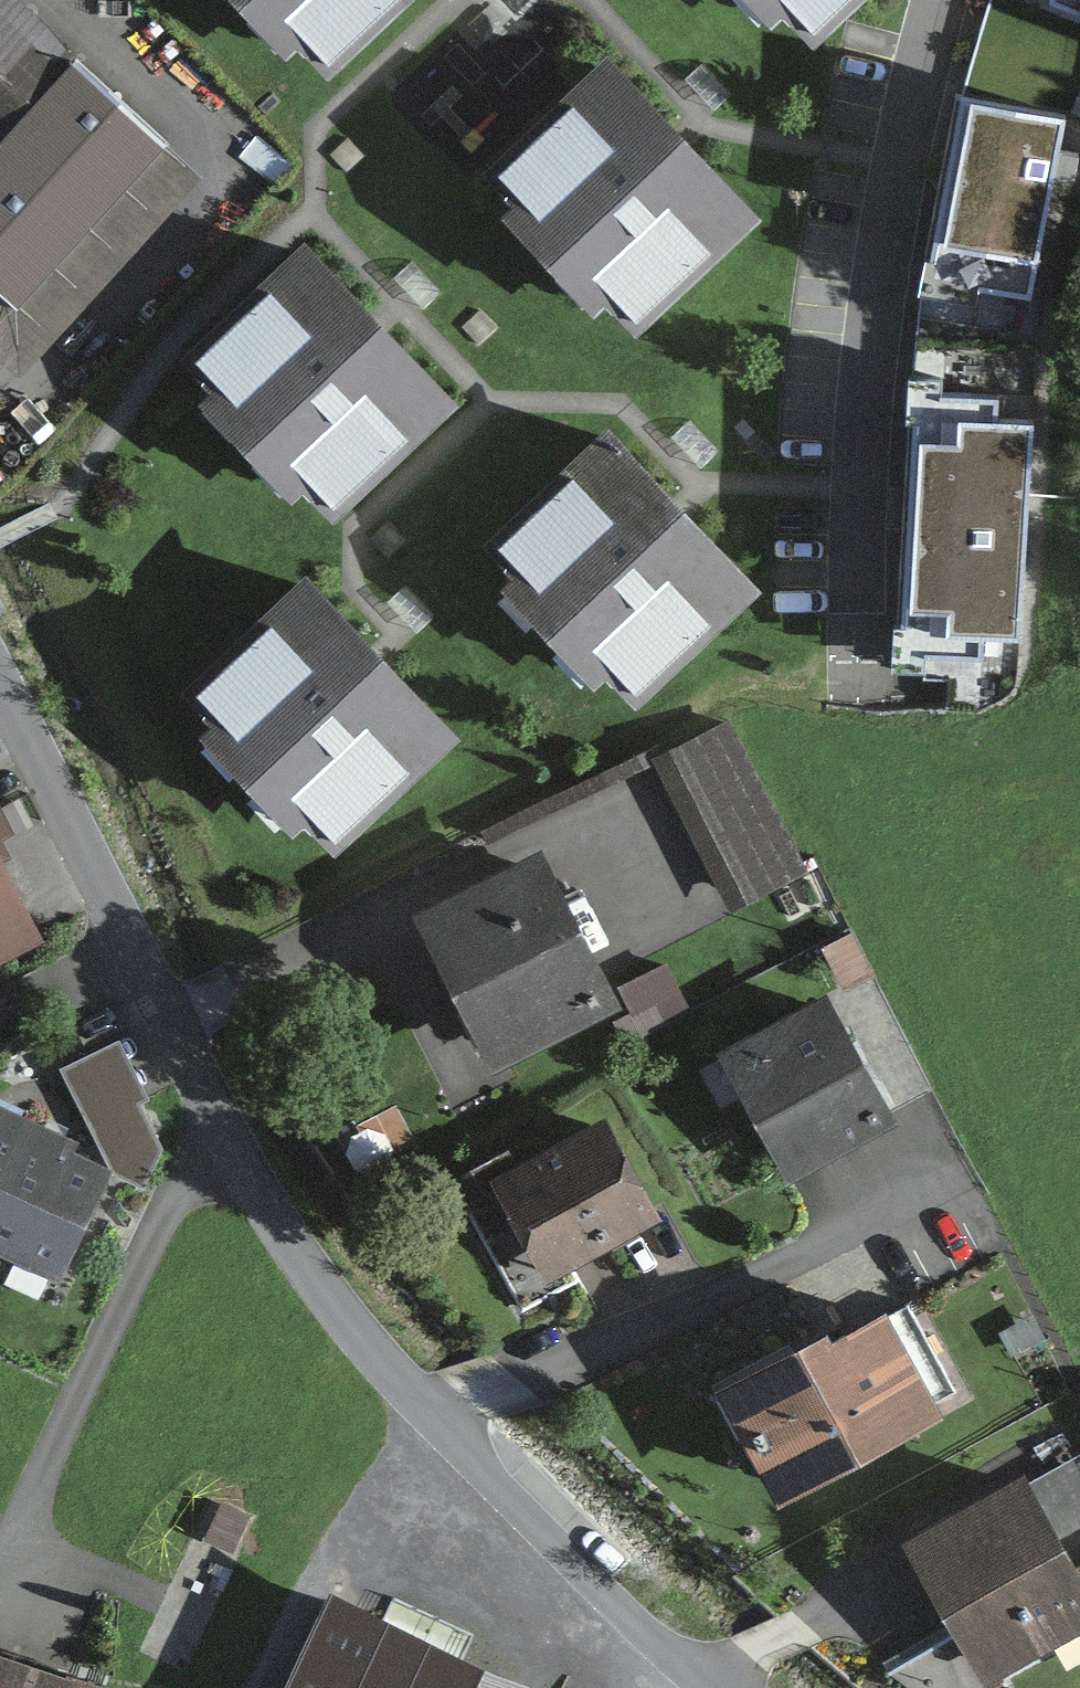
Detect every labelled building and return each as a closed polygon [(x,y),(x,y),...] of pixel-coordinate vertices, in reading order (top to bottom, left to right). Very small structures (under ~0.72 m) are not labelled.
[(15,0),(0,0),(0,88),(51,32),(15,0)] [(373,0),(220,0),(252,36),(272,18),(309,58),(373,0)] [(800,39),(838,0),(760,0),(800,39)] [(1079,10),(1079,0),(1056,0),(1079,10)] [(621,327),(752,197),(581,25),(450,155),(489,194),(473,210),(561,298),(577,282),(621,327)] [(152,123),(62,44),(0,114),(0,284),(5,289),(152,123)] [(960,100),(928,278),(1026,296),(1059,118),(960,100)] [(333,518),(447,411),(305,259),(189,367),(221,401),(208,413),(292,503),(307,489),(333,518)] [(919,418),(904,649),(1009,656),(1024,425),(919,418)] [(638,677),(744,573),(597,422),(488,527),(510,550),(491,569),(587,667),(608,646),(638,677)] [(443,731),(292,562),(174,666),(207,703),(190,718),(282,821),(305,801),(331,830),(443,731)] [(495,1051),(617,987),(548,856),(426,920),(495,1051)] [(32,939),(0,874),(0,954),(32,939)] [(737,1042),(802,1165),(872,1128),(807,1005),(737,1042)] [(652,1197),(608,1115),(495,1176),(539,1258),(652,1197)] [(0,1124),(0,1189),(24,1135),(0,1124)] [(24,1135),(0,1189),(0,1242),(60,1269),(104,1170),(24,1135)] [(722,1393),(777,1496),(937,1410),(885,1314),(828,1344),(824,1338),(722,1393)] [(1079,1636),(1079,1598),(1007,1477),(907,1537),(996,1686),(1079,1636)] [(336,1604),(296,1687),(515,1687),(336,1604)] [(134,1685),(51,1654),(42,1679),(0,1663),(0,1687),(134,1687),(134,1685)]
